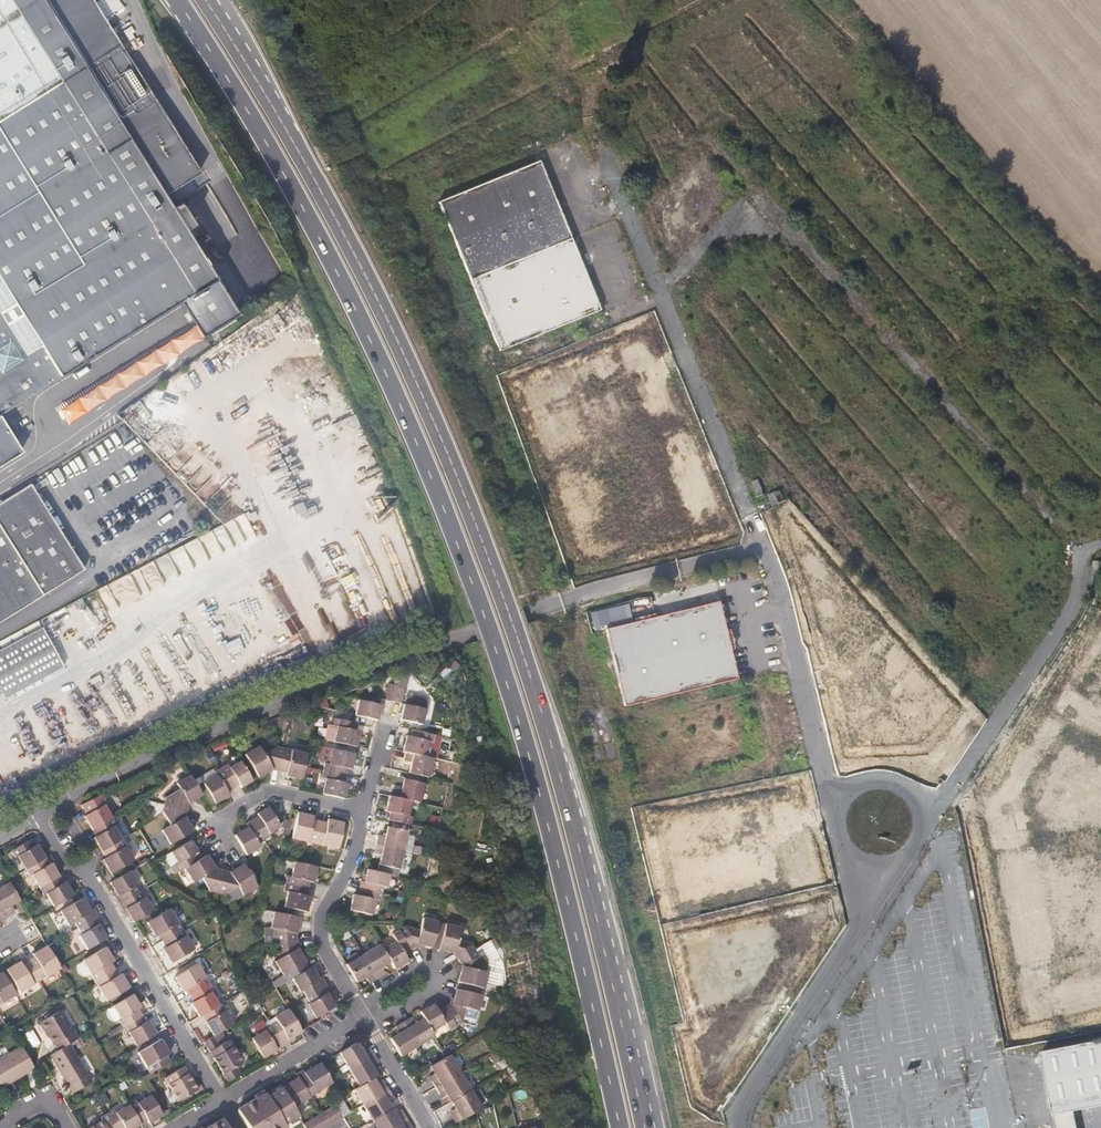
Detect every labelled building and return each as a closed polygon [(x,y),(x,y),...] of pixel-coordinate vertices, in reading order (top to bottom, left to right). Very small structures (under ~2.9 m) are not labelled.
[(53,379),(61,374),(181,299),(192,292),(215,278),(162,194),(199,171),(120,44),(93,0),(0,0),(0,412),(53,379)] [(544,163),(441,199),(495,351),(598,315),(544,163)] [(192,292),(181,299),(203,334),(237,313),(215,278),(192,292)] [(20,451),(0,417),(0,463),(20,451)] [(754,481),(759,493),(765,491),(760,479),(754,481)] [(29,485),(0,504),(0,621),(82,570),(29,485)] [(781,503),(776,493),(774,494),(770,495),(774,505),(781,503)] [(720,601),(606,629),(625,705),(739,678),(720,601)] [(1,694),(4,699),(63,667),(42,628),(0,651),(0,695),(1,694)] [(386,698),(393,700),(396,683),(390,681),(386,698)] [(396,683),(393,700),(401,702),(405,685),(396,683)] [(404,702),(401,718),(406,719),(428,724),(434,699),(409,694),(408,694),(407,694),(407,695),(406,695),(406,696),(405,703),(404,702)] [(381,704),(359,699),(356,714),(378,719),(381,704)] [(357,722),(334,716),(332,724),(336,725),(333,740),(356,745),(359,730),(355,729),(357,722)] [(407,750),(427,755),(431,740),(434,740),(436,732),(413,728),(411,735),(408,734),(404,750),(407,750)] [(272,768),(279,769),(283,747),(276,745),(264,753),(258,745),(244,754),(258,776),(272,768)] [(283,747),(279,769),(286,771),(285,776),(301,779),(305,765),(307,752),(283,747)] [(325,762),(324,769),(345,773),(347,767),(351,767),(354,753),(332,748),(329,763),(325,762)] [(427,755),(407,750),(405,759),(412,761),(409,771),(430,776),(435,756),(427,755)] [(221,768),(232,787),(239,783),(241,786),(252,780),(240,761),(229,768),(227,764),(221,768)] [(227,791),(232,787),(221,768),(215,771),(217,775),(204,783),(215,801),(228,793),(227,791)] [(344,780),(345,773),(324,769),(322,775),(325,776),(321,792),(344,797),(347,781),(344,780)] [(165,803),(187,809),(188,802),(201,794),(189,775),(176,783),(179,789),(166,797),(165,803)] [(392,794),(412,799),(420,801),(424,781),(404,777),(402,787),(394,786),(392,794)] [(412,799),(392,794),(390,794),(386,809),(390,810),(389,817),(390,818),(411,822),(412,814),(409,813),(412,799)] [(90,831),(109,819),(102,807),(104,805),(99,796),(79,805),(85,815),(82,817),(90,831)] [(185,816),(187,809),(165,803),(163,811),(169,824),(162,829),(170,843),(193,829),(185,816)] [(252,819),(264,838),(271,834),(270,831),(280,825),(268,806),(257,813),(258,815),(252,819)] [(314,843),(320,820),(313,818),(313,815),(297,812),(292,838),(314,843)] [(326,821),(320,820),(314,843),(338,848),(344,822),(327,818),(326,821)] [(109,819),(90,831),(94,837),(92,838),(101,852),(119,841),(112,829),(114,827),(109,819)] [(258,842),(264,838),(252,819),(246,822),(248,826),(235,834),(247,855),(260,846),(258,842)] [(377,842),(404,848),(408,830),(388,826),(386,835),(379,834),(377,842)] [(11,849),(28,839),(24,833),(8,843),(11,849)] [(29,838),(28,839),(11,849),(9,850),(13,858),(16,856),(24,869),(44,857),(36,844),(34,845),(29,838)] [(178,871),(184,867),(197,859),(194,853),(198,851),(190,839),(171,851),(178,862),(174,864),(178,871)] [(119,841),(101,852),(104,858),(100,861),(109,875),(131,862),(119,841)] [(400,868),(404,848),(377,842),(375,851),(382,853),(380,864),(400,868)] [(207,854),(197,859),(184,867),(192,883),(200,878),(209,888),(217,890),(223,870),(215,868),(207,854)] [(48,864),(44,857),(24,869),(28,876),(30,875),(38,888),(58,877),(50,863),(48,864)] [(287,882),(308,887),(309,880),(314,881),(318,865),(310,864),(295,860),(292,874),(289,873),(287,882)] [(229,871),(223,870),(217,890),(226,892),(239,888),(243,895),(258,886),(243,863),(229,871)] [(1059,960),(1100,952),(1100,864),(1043,875),(1059,960)] [(359,887),(382,891),(383,884),(388,885),(391,872),(378,870),(368,868),(365,880),(361,879),(359,887)] [(114,898),(118,904),(137,893),(133,886),(135,884),(128,872),(108,883),(113,891),(117,896),(114,898)] [(63,883),(58,877),(38,888),(43,895),(44,894),(52,907),(72,895),(64,882),(63,883)] [(0,886),(0,908),(6,917),(14,913),(9,906),(17,901),(6,882),(0,886)] [(308,887),(287,882),(285,892),(289,893),(287,905),(307,910),(310,895),(307,894),(308,887)] [(380,899),(382,891),(359,887),(357,894),(354,893),(351,909),(373,913),(376,898),(380,899)] [(140,898),(137,893),(118,904),(121,909),(123,908),(127,914),(130,921),(133,920),(150,910),(142,897),(140,898)] [(76,929),(96,917),(93,911),(91,912),(87,906),(82,899),(81,896),(58,910),(66,924),(71,921),(76,929)] [(156,934),(160,939),(179,928),(168,908),(145,922),(153,936),(156,934)] [(270,941),(297,939),(297,931),(300,916),(274,911),(270,927),(273,928),(270,935),(270,941)] [(398,927),(410,947),(416,943),(424,946),(425,943),(432,945),(438,920),(422,915),(418,928),(403,924),(398,927)] [(100,922),(96,917),(76,929),(79,933),(76,935),(84,948),(103,937),(104,936),(101,930),(97,924),(100,922)] [(438,920),(432,945),(437,946),(444,921),(438,920)] [(454,950),(459,957),(476,946),(472,939),(457,936),(459,925),(444,921),(437,946),(454,950)] [(410,947),(398,927),(391,931),(395,937),(382,945),(390,959),(394,966),(407,958),(404,951),(410,947)] [(192,949),(179,928),(160,939),(164,946),(160,948),(169,963),(192,949)] [(297,939),(270,941),(271,950),(277,957),(273,960),(281,974),(305,959),(298,948),(297,939)] [(379,941),(362,951),(377,976),(384,971),(381,965),(390,959),(382,945),(379,941)] [(26,961),(37,979),(57,968),(56,966),(45,947),(43,945),(30,953),(32,958),(26,961)] [(93,979),(112,968),(109,962),(112,960),(103,946),(81,959),(82,960),(76,963),(76,966),(80,974),(83,975),(89,971),(93,979)] [(479,952),(476,946),(459,957),(462,963),(458,980),(484,985),(487,969),(476,966),(479,952)] [(377,976),(362,951),(345,962),(356,980),(365,975),(369,981),(377,976)] [(18,991),(37,979),(26,961),(20,964),(18,960),(4,968),(18,991)] [(184,989),(187,995),(208,983),(195,962),(173,976),(181,990),(184,989)] [(305,995),(325,983),(320,976),(318,977),(315,973),(310,964),(308,966),(291,976),(299,990),(301,989),(305,995)] [(1052,973),(1062,1037),(1100,1031),(1100,965),(1052,973)] [(112,968),(93,979),(105,999),(127,986),(119,972),(116,974),(112,968)] [(13,994),(0,970),(0,1002),(13,994)] [(484,985),(458,980),(457,985),(483,992),(484,985)] [(212,990),(208,983),(187,995),(191,1001),(189,1003),(197,1016),(199,1015),(217,1004),(210,992),(212,990)] [(325,983),(305,995),(308,1000),(306,1002),(315,1017),(335,1005),(329,996),(326,991),(329,990),(325,983)] [(450,1000),(443,1004),(456,1025),(464,1020),(467,1005),(479,1008),(483,992),(457,985),(455,992),(452,992),(450,1000)] [(116,1020),(120,1026),(140,1014),(136,1008),(139,1007),(131,993),(110,1005),(119,1019),(116,1020)] [(456,1025),(443,1004),(437,1008),(433,1001),(420,1009),(424,1016),(432,1029),(444,1021),(449,1029),(456,1025)] [(220,1003),(217,1004),(199,1015),(211,1035),(231,1022),(220,1003)] [(52,1040),(56,1048),(67,1041),(75,1037),(57,1007),(55,1007),(56,1009),(46,1015),(36,1021),(42,1030),(43,1029),(50,1041),(52,1040)] [(270,1024),(281,1044),(289,1040),(288,1038),(294,1035),(301,1031),(300,1030),(286,1007),(272,1015),(275,1021),(270,1024)] [(144,1021),(140,1014),(120,1026),(124,1033),(126,1031),(134,1045),(154,1033),(146,1019),(144,1021)] [(432,1029),(424,1016),(414,1021),(410,1015),(403,1019),(418,1043),(435,1034),(432,1029)] [(418,1043),(403,1019),(395,1024),(399,1030),(390,1036),(401,1053),(418,1043)] [(281,1044),(270,1024),(250,1036),(262,1056),(281,1044)] [(208,1050),(216,1045),(210,1035),(202,1040),(208,1050)] [(349,1068),(374,1053),(369,1045),(364,1037),(357,1041),(339,1051),(349,1068)] [(164,1055),(168,1052),(159,1038),(136,1052),(149,1073),(168,1061),(164,1055)] [(227,1038),(216,1045),(208,1050),(222,1073),(242,1061),(227,1038)] [(1041,1052),(1053,1114),(1072,1110),(1100,1105),(1100,1040),(1041,1052)] [(89,1079),(67,1041),(56,1048),(47,1053),(70,1092),(89,1079)] [(824,1060),(836,1057),(834,1044),(821,1047),(824,1060)] [(19,1046),(0,1057),(0,1085),(31,1067),(19,1046)] [(349,1068),(359,1084),(374,1076),(376,1074),(371,1066),(379,1061),(374,1053),(349,1068)] [(435,1085),(460,1070),(449,1053),(447,1054),(431,1064),(435,1070),(429,1074),(435,1085)] [(975,1061),(960,1065),(965,1087),(980,1083),(975,1061)] [(297,1076),(309,1095),(331,1082),(329,1080),(319,1063),(319,1062),(310,1067),(304,1071),(301,1069),(295,1072),(297,1076)] [(196,1088),(181,1065),(161,1077),(176,1100),(196,1088)] [(451,1099),(470,1087),(460,1070),(435,1085),(442,1096),(447,1092),(451,1099)] [(309,1095),(297,1076),(280,1086),(292,1106),(309,1096),(309,1095)] [(365,1103),(389,1088),(383,1077),(377,1081),(374,1076),(359,1084),(355,1087),(365,1103)] [(292,1106),(280,1086),(267,1094),(264,1091),(238,1106),(237,1110),(248,1127),(284,1127),(286,1127),(284,1123),(298,1115),(292,1106)] [(470,1087),(451,1099),(455,1106),(450,1109),(456,1119),(459,1117),(476,1108),(481,1105),(470,1087)] [(389,1088),(365,1103),(374,1118),(393,1107),(390,1103),(395,1098),(389,1088)] [(128,1103),(139,1122),(146,1118),(148,1121),(162,1112),(151,1093),(137,1101),(135,1099),(128,1103)] [(139,1122),(128,1103),(115,1111),(112,1107),(106,1110),(117,1127),(123,1127),(124,1127),(130,1127),(139,1122)] [(315,1115),(323,1127),(342,1116),(335,1103),(320,1113),(315,1115)] [(407,1119),(400,1108),(395,1111),(393,1107),(374,1118),(380,1127),(392,1127),(407,1119)] [(106,1110),(100,1114),(102,1118),(86,1127),(87,1127),(117,1127),(106,1110)] [(1053,1114),(1055,1127),(1076,1127),(1072,1110),(1053,1114)] [(315,1115),(302,1123),(305,1127),(322,1127),(323,1127),(315,1115)] [(222,1119),(218,1118),(201,1127),(228,1127),(222,1119)] [(392,1127),(413,1127),(407,1119),(392,1127)]
